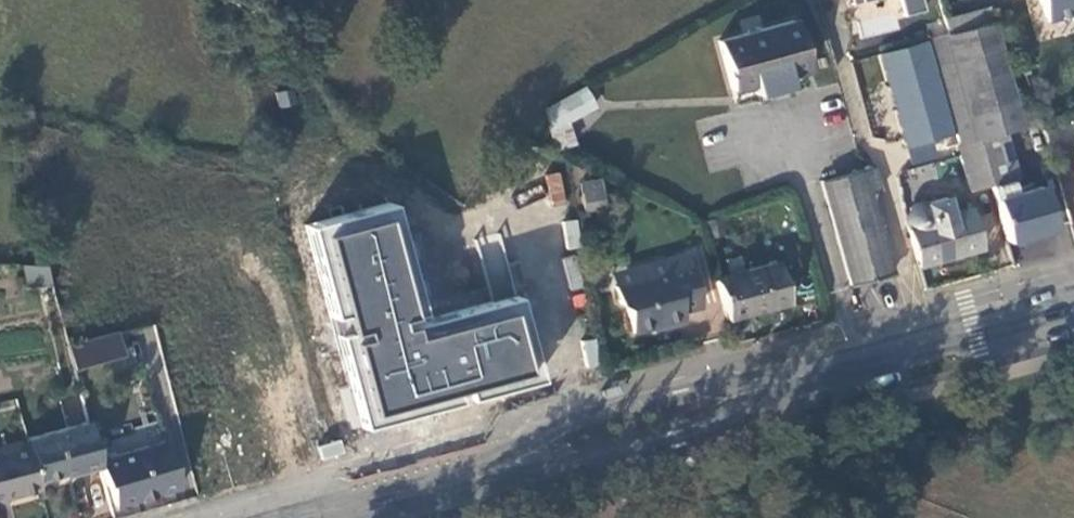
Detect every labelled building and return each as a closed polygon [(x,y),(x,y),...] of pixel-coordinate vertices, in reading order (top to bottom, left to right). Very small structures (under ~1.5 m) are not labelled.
[(860,40),(900,28),(898,21),(930,11),(926,0),(848,0),(860,40)] [(1044,21),(1070,15),(1072,21),(1073,20),(1073,0),(1039,0),(1044,21)] [(988,6),(946,18),(949,32),(992,20),(988,6)] [(949,32),(927,39),(959,144),(978,139),(1006,130),(1024,125),(994,20),(992,20),(949,32)] [(793,22),(719,41),(731,89),(805,69),(793,22)] [(879,53),(885,73),(931,61),(925,40),(879,53)] [(931,61),(885,73),(905,145),(952,134),(931,61)] [(567,119),(596,104),(586,87),(546,107),(558,149),(575,145),(567,119)] [(1041,121),(1042,122),(1048,147),(1073,140),(1073,112),(1041,121)] [(1007,240),(1053,227),(1042,187),(1015,193),(1010,178),(1018,175),(1006,130),(978,139),(991,183),(1007,240)] [(978,139),(959,144),(955,145),(967,189),(991,183),(978,139)] [(867,181),(877,179),(873,167),(864,169),(867,181)] [(864,169),(821,181),(832,223),(875,212),(871,193),(879,190),(877,179),(867,181),(864,169)] [(545,175),(552,205),(567,201),(560,172),(545,175)] [(582,181),(585,209),(608,206),(604,178),(582,181)] [(908,226),(917,259),(938,253),(941,259),(982,249),(970,207),(951,212),(947,197),(926,203),(922,201),(918,200),(914,202),(911,204),(910,208),(914,224),(908,226)] [(514,294),(424,317),(393,200),(303,224),(328,317),(341,313),(346,331),(335,334),(359,422),(369,419),(535,375),(514,294)] [(851,285),(893,274),(875,212),(832,223),(851,285)] [(718,217),(702,222),(707,237),(723,233),(718,217)] [(566,250),(582,248),(578,219),(562,221),(566,250)] [(686,253),(665,258),(669,270),(614,285),(620,304),(627,308),(633,331),(661,325),(662,326),(683,321),(680,310),(701,304),(686,253)] [(938,253),(917,259),(919,265),(941,259),(938,253)] [(575,255),(562,258),(570,290),(583,287),(575,255)] [(669,270),(665,258),(612,273),(614,285),(669,270)] [(715,279),(726,320),(788,303),(777,263),(715,279)] [(26,266),(26,283),(51,282),(50,265),(26,266)] [(118,334),(68,348),(74,371),(124,357),(118,334)] [(580,341),(585,369),(600,366),(595,338),(580,341)] [(75,470),(99,464),(87,419),(25,436),(36,478),(74,468),(75,470)] [(38,485),(36,478),(25,436),(0,443),(0,507),(10,504),(7,494),(38,485)] [(165,445),(99,464),(104,482),(107,481),(114,504),(178,485),(173,467),(171,468),(165,445)]
